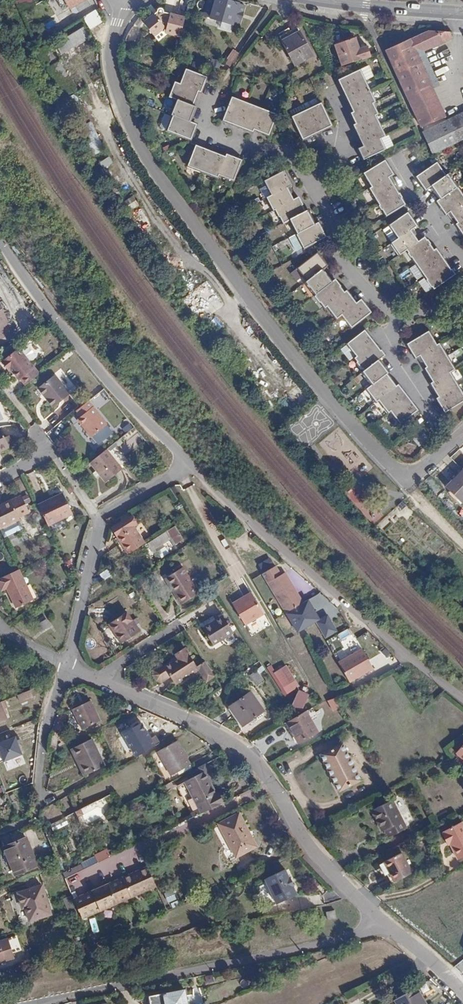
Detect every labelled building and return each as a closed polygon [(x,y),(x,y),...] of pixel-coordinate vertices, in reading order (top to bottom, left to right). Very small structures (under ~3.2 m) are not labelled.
[(66,1),(70,9),(75,6),(79,12),(91,5),(88,0),(65,0),(66,1)] [(245,6),(225,0),(216,0),(211,18),(239,26),(245,6)] [(182,39),(188,16),(153,8),(147,31),(182,39)] [(97,10),(87,16),(93,27),(104,21),(97,10)] [(47,29),(57,25),(54,19),(44,23),(47,29)] [(280,37),(296,66),(313,56),(298,27),(280,37)] [(452,38),(450,33),(429,30),(386,50),(409,98),(432,87),(417,54),(452,38)] [(62,65),(95,45),(86,32),(54,52),(62,65)] [(334,43),(337,52),(357,45),(354,37),(334,43)] [(357,45),(337,52),(341,65),(371,56),(369,50),(371,49),(370,44),(358,47),(357,45)] [(103,59),(95,45),(62,65),(70,79),(103,59)] [(225,63),(230,67),(239,53),(234,49),(225,63)] [(186,69),(180,84),(200,92),(202,93),(207,78),(197,73),(186,69)] [(360,70),(343,78),(338,80),(343,91),(365,80),(360,70)] [(371,92),(365,80),(343,91),(349,102),(371,92)] [(180,84),(175,82),(169,96),(177,99),(194,106),(200,92),(180,84)] [(446,117),(432,87),(409,98),(422,127),(446,117)] [(376,102),(371,92),(349,102),(354,113),(373,103),(376,102)] [(232,97),(223,121),(237,127),(247,103),(232,97)] [(177,99),(170,114),(173,116),(191,122),(197,108),(194,106),(177,99)] [(247,103),(237,127),(253,133),(254,130),(263,109),(247,103)] [(332,126),(321,103),(306,110),(318,133),(332,126)] [(356,125),(376,115),(378,114),(373,103),(354,113),(351,114),(356,125)] [(82,127),(91,122),(81,105),(72,110),(82,127)] [(278,115),(263,109),(254,130),(269,136),(278,115)] [(318,133),(306,110),(292,117),(303,140),(318,133)] [(434,127),(444,149),(462,140),(462,113),(434,127)] [(359,136),(381,126),(376,115),(356,125),(354,126),(359,136)] [(191,122),(173,116),(167,131),(191,140),(197,125),(191,122)] [(364,146),(381,139),(386,136),(381,126),(359,136),(364,146)] [(444,149),(434,127),(424,132),(434,154),(444,149)] [(364,160),(386,149),(381,139),(364,146),(359,149),(364,160)] [(188,167),(202,173),(211,151),(196,145),(188,167)] [(211,151),(202,173),(217,178),(218,176),(226,157),(211,151)] [(234,182),(242,160),(227,154),(226,157),(218,176),(234,182)] [(103,168),(113,164),(110,157),(100,161),(103,168)] [(394,174),(386,160),(363,173),(373,187),(390,177),(394,174)] [(437,163),(433,165),(416,177),(425,190),(430,187),(445,176),(437,163)] [(292,185),(285,171),(264,181),(271,195),(289,187),(292,185)] [(458,187),(448,174),(445,176),(430,187),(439,200),(458,187)] [(399,191),(390,177),(373,187),(370,189),(378,203),(399,191)] [(296,199),(289,187),(271,195),(266,199),(273,211),(275,210),(296,199)] [(458,187),(439,200),(436,202),(445,215),(447,214),(462,203),(462,195),(458,187)] [(407,204),(399,191),(378,203),(386,216),(407,204)] [(299,198),(296,199),(275,210),(282,224),(288,221),(306,211),(299,198)] [(447,214),(455,225),(462,220),(462,203),(447,214)] [(143,233),(156,223),(143,206),(130,217),(143,233)] [(309,210),(306,211),(288,221),(296,235),(316,225),(309,210)] [(417,225),(408,213),(389,226),(398,239),(413,229),(417,225)] [(320,223),(316,225),(296,235),(303,249),(314,244),(327,237),(320,223)] [(421,240),(413,229),(398,239),(391,244),(399,255),(405,251),(421,240)] [(415,264),(434,250),(425,237),(421,240),(405,251),(415,264)] [(424,277),(445,262),(436,249),(434,250),(415,264),(424,277)] [(307,282),(323,269),(327,266),(317,253),(297,269),(307,282)] [(433,290),(455,275),(445,262),(424,277),(433,290)] [(315,296),(333,282),(323,269),(307,282),(305,284),(315,296)] [(327,307),(345,292),(335,280),(333,282),(315,296),(325,308),(327,307)] [(207,283),(198,290),(215,310),(224,303),(207,283)] [(341,315),(357,303),(347,291),(345,292),(327,307),(336,319),(341,315)] [(352,328),(371,312),(361,299),(357,303),(341,315),(352,328)] [(10,323),(0,302),(0,328),(10,323)] [(10,323),(0,328),(0,340),(14,332),(10,323)] [(375,343),(365,330),(346,344),(356,357),(375,343)] [(429,331),(406,344),(414,358),(417,357),(437,345),(429,331)] [(261,336),(253,341),(258,348),(265,343),(261,336)] [(14,346),(13,343),(2,349),(3,352),(14,346)] [(384,356),(375,343),(356,357),(354,359),(363,372),(379,360),(384,356)] [(437,345),(417,357),(425,368),(447,355),(440,343),(437,345)] [(29,383),(39,375),(29,364),(37,358),(27,346),(20,351),(19,350),(6,360),(13,368),(14,367),(23,378),(25,377),(29,383)] [(447,355),(425,368),(433,382),(450,372),(455,369),(447,355)] [(389,372),(379,360),(363,372),(361,374),(370,386),(387,374),(389,372)] [(450,372),(433,382),(431,384),(438,398),(459,386),(450,372)] [(376,402),(378,400),(396,386),(387,374),(370,386),(366,390),(376,402)] [(38,388),(52,406),(68,393),(54,375),(38,388)] [(388,414),(390,412),(409,398),(399,384),(396,386),(378,400),(388,414)] [(445,413),(462,402),(462,394),(459,386),(438,398),(436,399),(445,413)] [(390,412),(400,425),(418,410),(409,398),(390,412)] [(89,401),(75,411),(81,418),(76,421),(90,438),(106,425),(89,401)] [(130,422),(122,428),(129,437),(137,431),(130,422)] [(7,440),(3,430),(0,431),(0,456),(12,450),(7,440)] [(420,447),(429,438),(423,430),(413,438),(420,447)] [(106,450),(90,463),(96,471),(93,474),(97,478),(100,476),(106,483),(122,470),(106,450)] [(455,473),(462,480),(462,469),(461,466),(455,473)] [(455,473),(449,478),(451,481),(445,487),(462,504),(462,480),(455,473)] [(36,505),(45,524),(69,512),(61,492),(52,496),(52,498),(36,505)] [(21,520),(12,499),(0,504),(0,529),(21,520)] [(129,513),(119,519),(122,522),(131,517),(129,513)] [(124,549),(128,555),(147,543),(144,538),(145,537),(144,535),(142,535),(131,517),(122,522),(114,527),(119,537),(117,538),(115,539),(122,550),(124,549)] [(4,532),(6,536),(19,530),(17,526),(4,532)] [(111,529),(117,538),(119,537),(114,527),(111,529)] [(184,539),(176,527),(149,544),(152,550),(172,537),(176,544),(184,539)] [(261,570),(284,609),(302,599),(284,569),(280,571),(274,562),(261,570)] [(185,567),(169,577),(177,591),(174,593),(182,605),(200,594),(185,567)] [(100,574),(104,580),(113,574),(109,568),(100,574)] [(0,577),(0,588),(1,589),(6,587),(15,607),(32,600),(19,569),(18,569),(0,577)] [(177,591),(169,577),(166,579),(174,593),(177,591)] [(252,593),(233,604),(246,625),(264,614),(252,593)] [(109,624),(121,643),(140,632),(127,613),(109,624)] [(37,625),(41,632),(50,627),(44,616),(37,620),(39,624),(37,625)] [(234,634),(222,617),(215,621),(216,622),(203,630),(214,647),(234,634)] [(176,686),(200,671),(195,664),(185,649),(175,655),(178,660),(165,669),(176,686)] [(363,650),(342,660),(354,680),(373,670),(363,650)] [(213,672),(204,658),(195,664),(200,671),(204,678),(213,672)] [(354,680),(342,660),(339,662),(348,682),(354,680)] [(284,662),(272,669),(280,683),(292,676),(284,662)] [(257,670),(249,676),(256,685),(263,680),(257,670)] [(294,703),(305,707),(311,694),(299,689),(294,703)] [(33,698),(30,690),(25,692),(18,695),(20,703),(33,698)] [(230,707),(243,726),(264,711),(251,691),(230,707)] [(84,696),(80,698),(66,705),(78,730),(101,719),(89,694),(84,696)] [(10,721),(7,703),(0,704),(0,723),(10,721)] [(295,717),(286,722),(298,744),(319,732),(307,711),(295,717)] [(0,741),(0,763),(23,758),(19,737),(0,741)] [(79,757),(87,774),(106,765),(92,739),(71,749),(76,759),(79,757)] [(178,741),(158,752),(171,776),(191,765),(178,741)] [(321,755),(329,769),(350,758),(343,744),(321,755)] [(84,776),(87,774),(79,757),(76,759),(84,776)] [(350,758),(329,769),(339,790),(361,779),(350,758)] [(212,809),(222,804),(203,773),(176,787),(189,811),(207,801),(212,809)] [(386,830),(389,837),(407,828),(392,800),(372,811),(382,831),(386,830)] [(239,813),(219,824),(236,856),(257,846),(239,813)] [(446,842),(449,841),(450,844),(459,860),(462,857),(462,825),(462,823),(444,832),(445,833),(443,835),(446,842)] [(5,847),(15,873),(37,864),(27,838),(5,847)] [(95,857),(98,864),(110,858),(107,851),(95,857)] [(390,873),(394,881),(411,872),(401,853),(384,862),(379,865),(384,876),(387,874),(390,873)] [(118,903),(157,886),(148,867),(138,871),(139,872),(133,875),(132,874),(109,884),(118,903)] [(256,884),(262,898),(291,885),(288,879),(289,878),(285,869),(264,878),(265,880),(256,884)] [(275,902),(275,903),(296,894),(292,885),(291,885),(262,898),(265,906),(275,902)] [(42,886),(19,893),(23,908),(26,907),(30,920),(51,914),(42,886)] [(168,903),(178,899),(173,889),(164,892),(168,903)] [(23,908),(19,893),(13,895),(22,928),(31,925),(30,920),(26,907),(23,908)] [(447,906),(449,920),(458,918),(455,905),(447,906)] [(328,920),(336,919),(335,911),(326,912),(328,920)] [(90,920),(94,932),(99,930),(95,918),(90,920)] [(0,943),(0,961),(12,957),(11,952),(20,949),(16,937),(0,943)] [(417,987),(395,1000),(397,1003),(421,1003),(420,1001),(424,999),(417,987)] [(149,996),(150,1003),(187,1003),(184,990),(149,996)]
